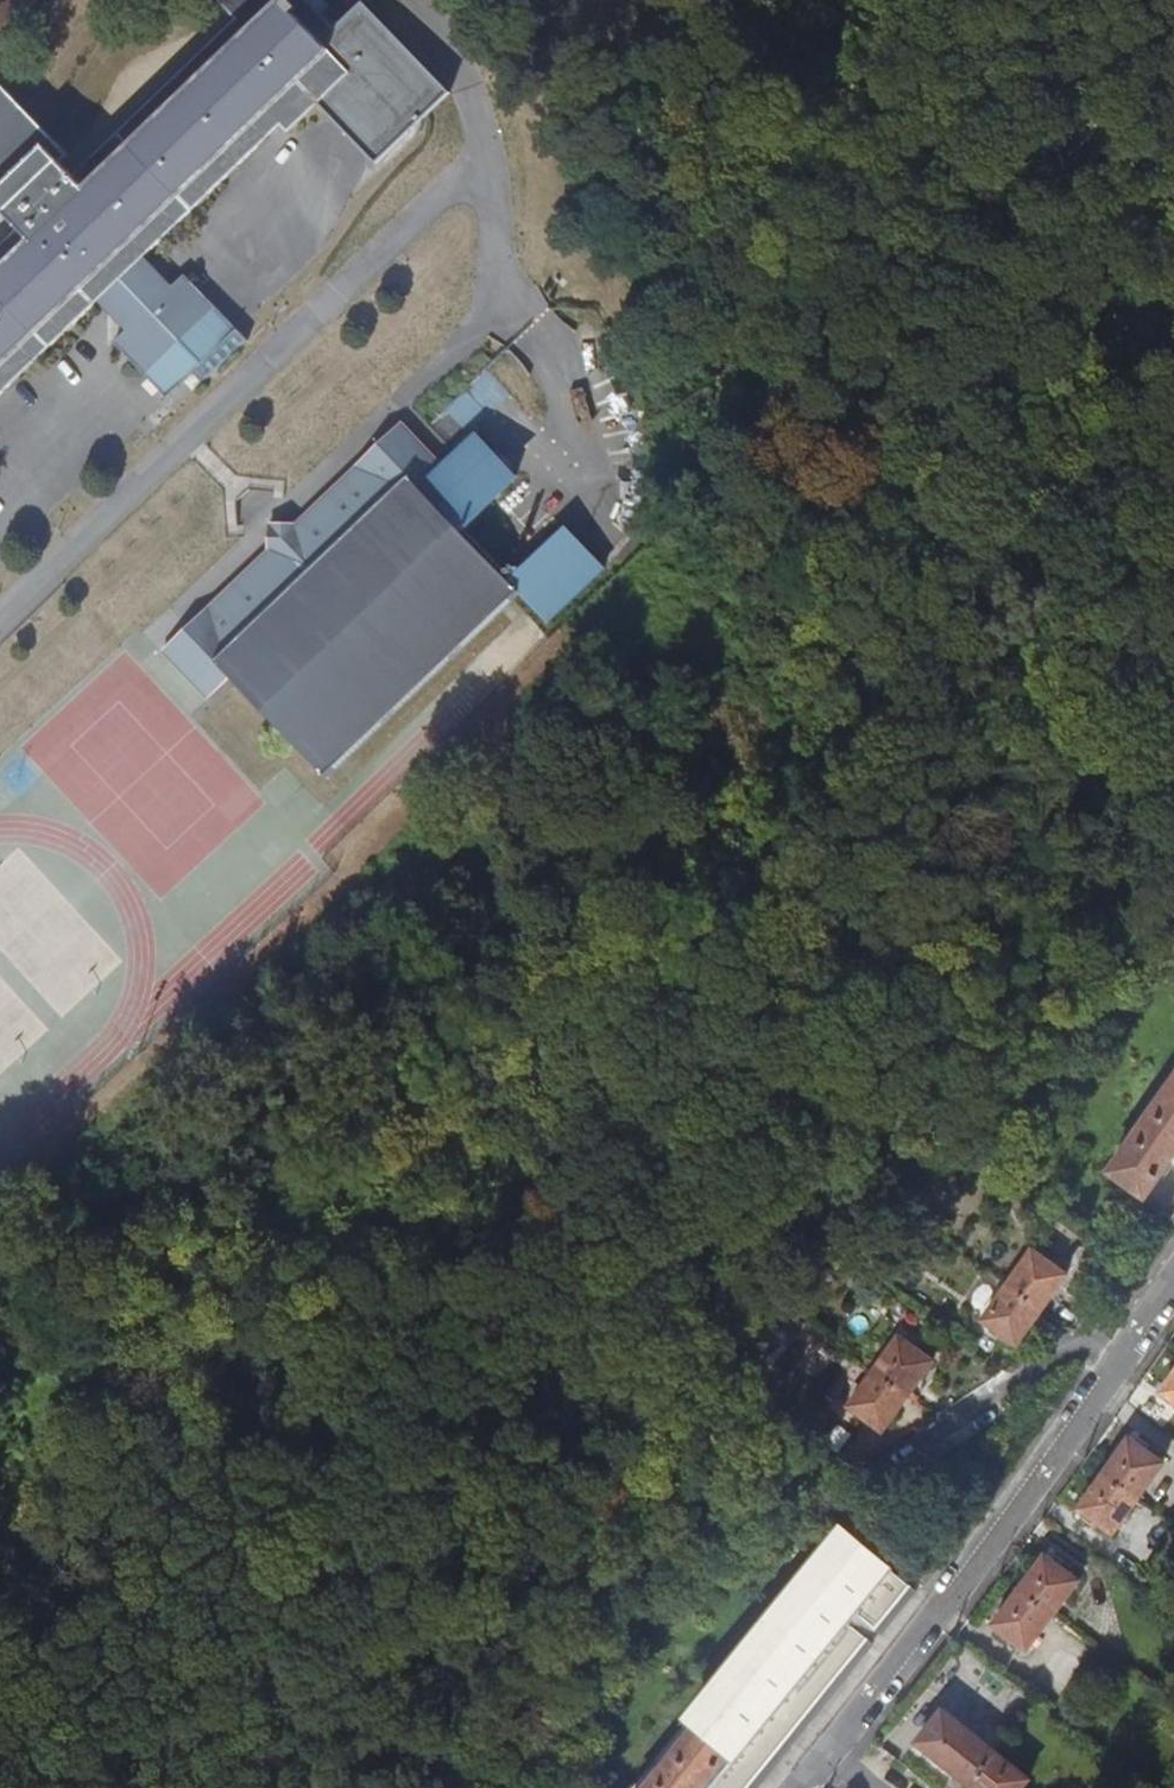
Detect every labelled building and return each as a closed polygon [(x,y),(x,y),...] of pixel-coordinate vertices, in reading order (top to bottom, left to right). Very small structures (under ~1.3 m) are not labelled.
[(98,294),(144,250),(280,120),(287,127),(316,98),(374,157),(447,85),(363,0),(357,0),(330,26),(305,0),(225,0),(237,13),(73,170),(60,157),(69,148),(0,78),(0,214),(9,206),(21,219),(10,229),(0,239),(0,388),(98,294)] [(98,294),(127,325),(129,299),(149,281),(171,282),(173,280),(144,250),(98,294)] [(240,327),(184,269),(173,280),(171,282),(149,281),(129,299),(127,325),(114,337),(168,392),(193,367),(202,376),(245,333),(240,327)] [(487,365),(448,402),(469,423),(507,386),(487,365)] [(402,414),(394,422),(402,430),(410,422),(402,414)] [(325,765),(330,760),(424,670),(517,580),(549,613),(604,559),(564,518),(509,572),(460,521),(515,467),(474,425),(443,455),(410,422),(402,430),(394,422),(299,515),(277,515),(270,514),(270,542),(172,637),(180,645),(171,654),(209,693),(232,669),(242,680),(325,765)] [(163,646),(171,654),(180,645),(172,637),(163,646)] [(1157,1110),(1155,1109),(1132,1141),(1135,1142),(1112,1174),(1148,1199),(1157,1187),(1168,1172),(1173,1164),(1173,1086),(1157,1110)] [(1148,1199),(1146,1202),(1173,1221),(1173,1220),(1173,1164),(1168,1172),(1157,1187),(1148,1199)] [(1035,1249),(1010,1284),(1046,1308),(1070,1273),(1035,1249)] [(1046,1308),(1010,1284),(985,1320),(1021,1345),(1046,1308)] [(902,1334),(876,1370),(912,1394),(937,1359),(902,1334)] [(912,1394),(876,1370),(853,1404),(888,1428),(912,1394)] [(1165,1394),(1173,1401),(1173,1381),(1165,1394)] [(1138,1499),(1164,1465),(1132,1441),(1106,1476),(1080,1511),(1112,1535),(1138,1499)] [(879,1631),(853,1610),(866,1595),(877,1581),(887,1568),(885,1567),(851,1540),(827,1570),(825,1568),(802,1597),(804,1599),(753,1660),(751,1659),(728,1687),(731,1690),(681,1751),(678,1749),(656,1777),(658,1779),(651,1787),(720,1787),(713,1783),(725,1767),(737,1752),(749,1738),(761,1723),(772,1710),(783,1696),(796,1680),(807,1666),(818,1652),(829,1639),(842,1623),(868,1645),(879,1631)] [(1056,1617),(1080,1583),(1047,1559),(1023,1592),(997,1627),(1030,1651),(1056,1617)] [(916,1587),(888,1564),(885,1567),(887,1568),(877,1581),(866,1595),(853,1610),(879,1631),(891,1616),(903,1602),(916,1587)] [(787,1744),(798,1731),(809,1717),(822,1701),(833,1687),(844,1673),(855,1660),(868,1645),(842,1623),(829,1639),(818,1652),(807,1666),(796,1680),(783,1696),(772,1710),(761,1723),(749,1738),(737,1752),(725,1767),(713,1783),(720,1787),(751,1787),(763,1773),(774,1759),(787,1744)] [(919,1744),(972,1787),(973,1787),(1025,1787),(1030,1782),(997,1756),(944,1713),(919,1744)]
